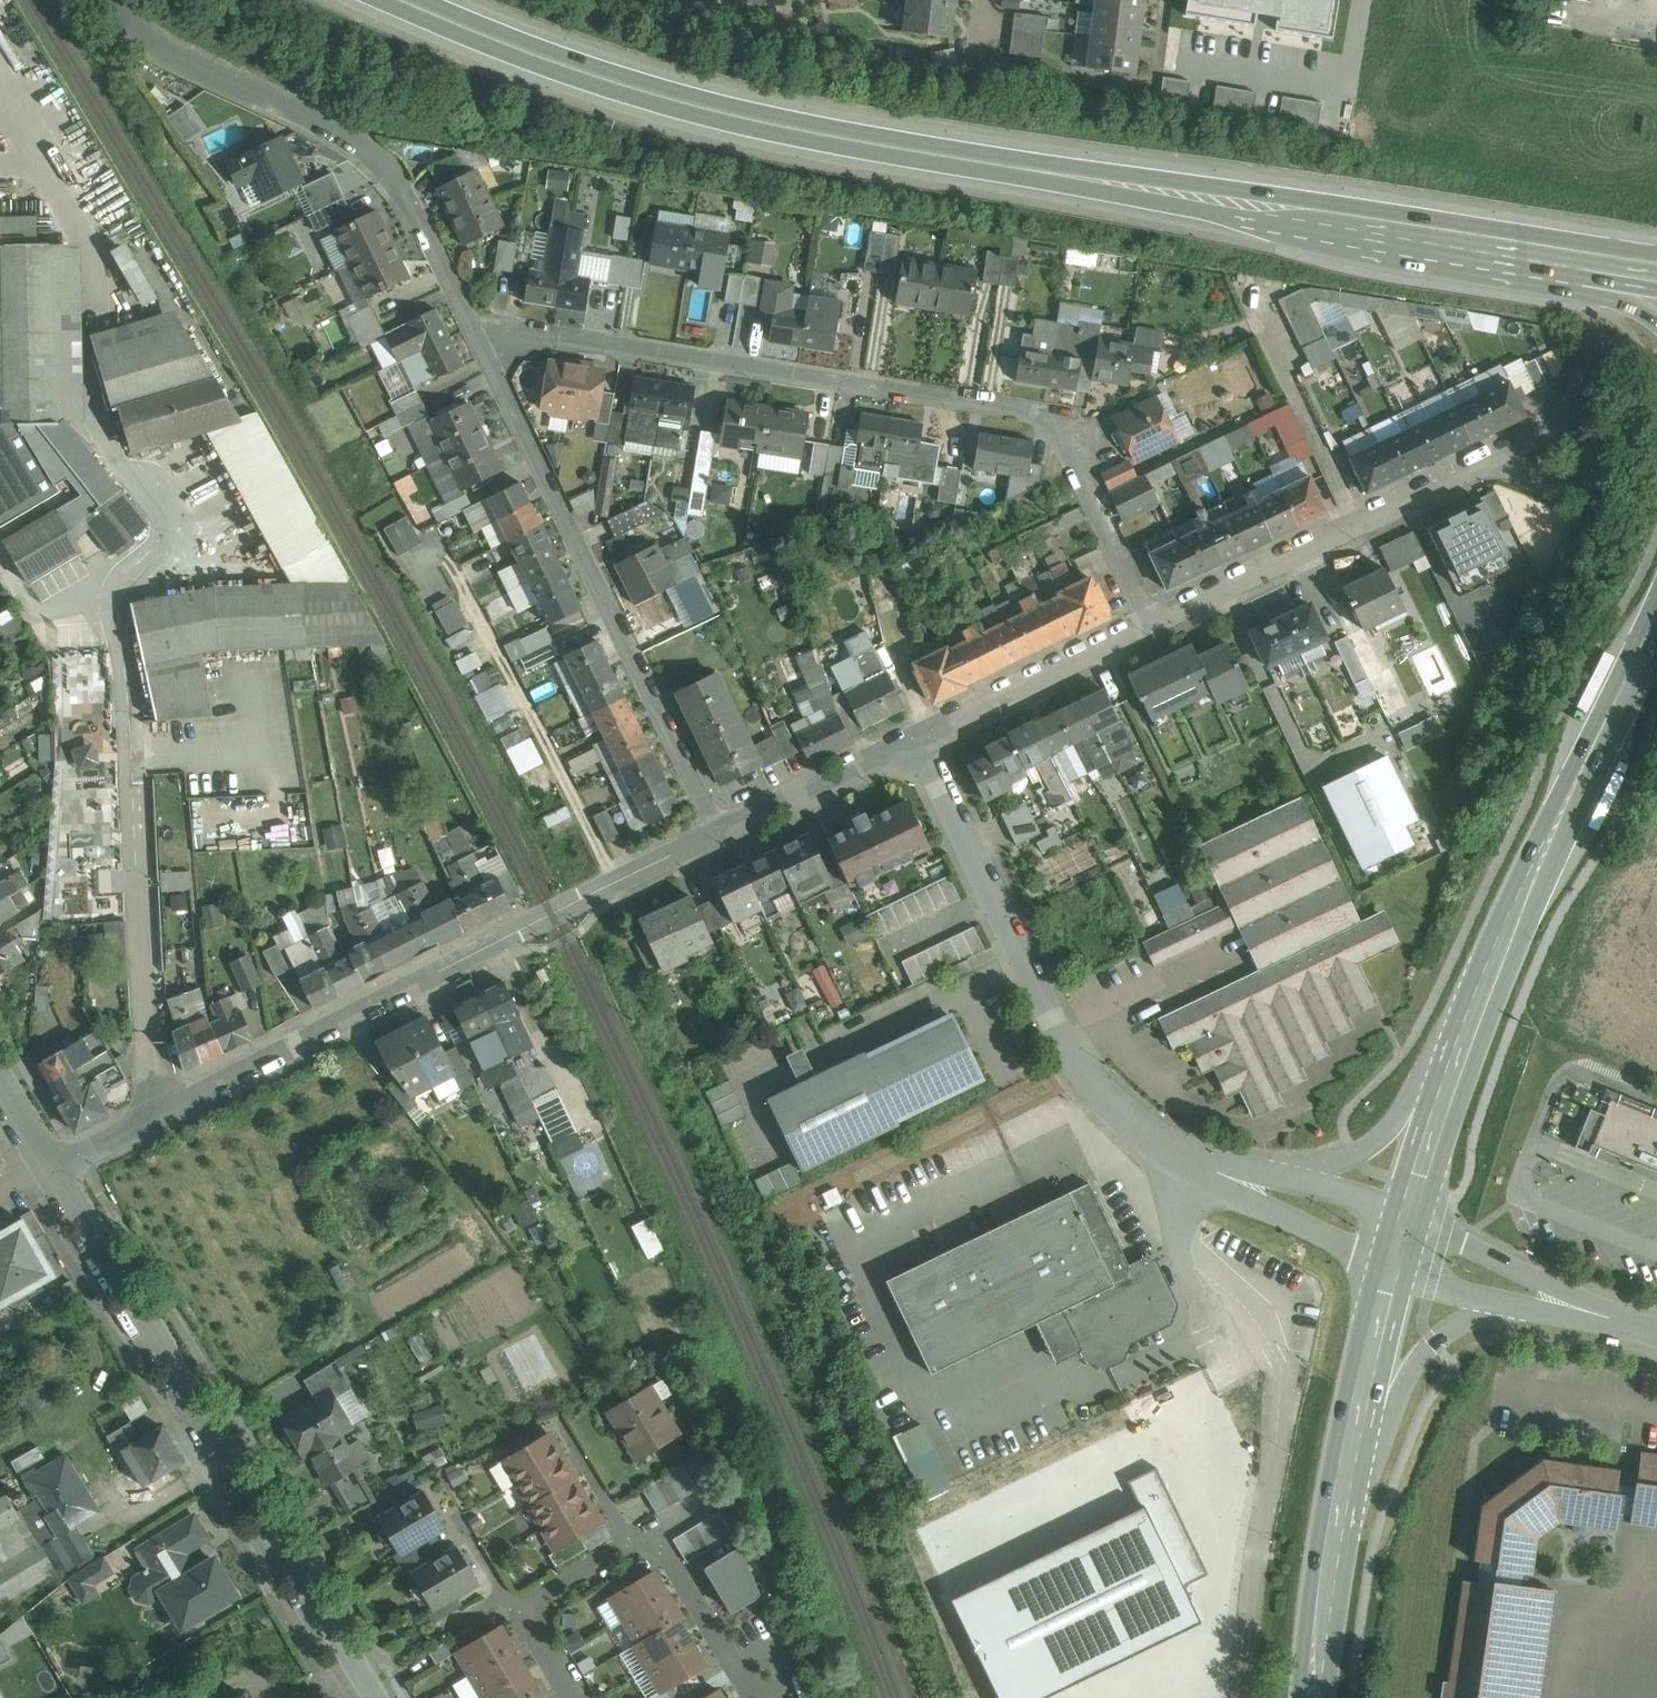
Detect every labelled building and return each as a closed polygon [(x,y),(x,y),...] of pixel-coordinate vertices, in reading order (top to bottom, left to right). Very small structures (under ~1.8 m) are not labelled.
[(914,0),(909,0),(905,31),(950,36),(954,5),(914,0)] [(1097,5),(1141,10),(1143,0),(1098,0),(1097,5)] [(1196,18),(1256,28),(1260,4),(1279,7),(1275,30),(1325,39),(1331,0),(1199,0),(1196,18)] [(1141,10),(1097,5),(1093,36),(1137,41),(1141,10)] [(1047,16),(1016,12),(1014,26),(1045,30),(1047,16)] [(1045,30),(1014,26),(1011,53),(1042,56),(1045,30)] [(1137,41),(1093,36),(1089,67),(1134,73),(1137,41)] [(1192,80),(1164,76),(1161,99),(1188,103),(1192,80)] [(1257,91),(1218,85),(1214,107),(1253,114),(1257,91)] [(1322,102),(1284,95),(1279,119),(1318,126),(1322,102)] [(189,103),(169,115),(184,140),(205,128),(189,103)] [(280,140),(244,157),(245,158),(229,166),(238,185),(239,184),(254,177),(265,200),(301,183),(280,140)] [(456,154),(431,166),(439,182),(464,170),(456,154)] [(476,170),(437,189),(443,201),(445,200),(453,216),(489,199),(475,172),(476,171),(476,170)] [(550,188),(569,189),(570,171),(551,170),(550,188)] [(345,198),(333,173),(302,188),(314,213),(317,211),(345,198)] [(254,177),(239,184),(250,207),(265,200),(254,177)] [(570,223),(568,198),(552,199),(553,224),(570,223)] [(489,199),(453,216),(461,232),(458,233),(465,245),(503,226),(503,225),(502,226),(489,199)] [(377,211),(335,231),(336,233),(338,232),(353,263),(393,244),(392,242),(391,243),(383,229),(385,228),(384,226),(381,227),(375,214),(377,212),(377,211)] [(694,231),(657,225),(651,262),(688,268),(694,231)] [(543,272),(531,270),(526,301),(555,306),(568,228),(551,226),(546,260),(541,260),(540,267),(544,268),(543,272)] [(568,228),(555,306),(585,311),(590,280),(577,277),(584,231),(568,228)] [(729,237),(694,231),(688,268),(701,270),(699,285),(721,289),(729,237)] [(887,233),(872,231),(865,270),(880,273),(887,233)] [(902,236),(887,233),(880,273),(896,275),(902,236)] [(136,240),(120,246),(144,306),(161,299),(136,240)] [(517,243),(499,241),(495,270),(512,273),(517,243)] [(774,244),(757,241),(754,259),(771,262),(774,244)] [(393,244),(353,263),(369,296),(367,297),(368,298),(410,277),(409,275),(406,277),(400,264),(402,263),(401,260),(399,261),(392,246),(394,245),(393,244)] [(0,247),(0,297),(0,300),(2,408),(3,425),(59,425),(55,246),(0,247)] [(1006,253),(989,250),(984,282),(1000,285),(1006,253)] [(1022,256),(1006,253),(1000,285),(1016,288),(1022,256)] [(630,258),(612,256),(608,284),(625,287),(630,258)] [(645,261),(630,258),(625,287),(641,289),(645,261)] [(940,267),(904,261),(897,302),(916,305),(916,304),(934,307),(940,267)] [(958,270),(940,267),(934,307),(951,310),(951,312),(953,312),(953,311),(968,313),(968,315),(970,315),(978,271),(959,268),(958,270)] [(745,277),(729,274),(725,301),(740,304),(745,277)] [(763,278),(745,274),(745,277),(740,304),(757,307),(763,278)] [(807,314),(788,311),(792,286),(767,282),(760,323),(773,325),(770,342),(801,347),(807,314)] [(1303,288),(1279,299),(1285,312),(1309,300),(1303,288)] [(1337,293),(1309,289),(1315,302),(1343,306),(1337,293)] [(1371,298),(1337,293),(1343,306),(1377,311),(1371,298)] [(840,302),(809,297),(807,314),(801,347),(832,352),(840,302)] [(1405,304),(1371,298),(1377,311),(1411,317),(1405,304)] [(1309,300),(1285,312),(1290,323),(1314,312),(1309,300)] [(1439,309),(1405,304),(1411,317),(1445,322),(1439,309)] [(372,306),(348,317),(355,332),(379,320),(372,306)] [(437,309),(407,324),(407,325),(392,333),(404,359),(450,337),(437,309)] [(1468,313),(1439,309),(1445,322),(1449,329),(1462,329),(1461,324),(1472,326),(1468,313)] [(1314,312),(1290,323),(1296,335),(1320,324),(1314,312)] [(1410,318),(1388,326),(1396,346),(1418,338),(1410,318)] [(379,320),(355,332),(363,348),(387,336),(379,320)] [(1079,327),(1057,323),(1054,338),(1047,386),(1076,390),(1082,359),(1094,361),(1101,325),(1080,321),(1079,327)] [(1320,324),(1296,335),(1302,348),(1326,336),(1320,324)] [(186,329),(96,357),(112,409),(216,379),(186,329)] [(1163,335),(1137,331),(1134,348),(1153,352),(1160,354),(1163,335)] [(1035,337),(1024,335),(1017,381),(1047,386),(1054,338),(1035,335),(1035,337)] [(404,359),(401,360),(415,388),(433,379),(434,380),(464,365),(450,337),(404,359)] [(1134,348),(1099,342),(1093,377),(1128,383),(1131,368),(1149,372),(1153,352),(1134,348)] [(1553,379),(1541,355),(1533,359),(1545,383),(1553,379)] [(1521,365),(1523,364),(1521,359),(1502,368),(1513,389),(1520,386),(1524,393),(1533,389),(1521,365)] [(1545,383),(1533,359),(1523,364),(1521,365),(1533,389),(1545,383)] [(577,367),(549,363),(543,406),(547,407),(553,415),(569,417),(577,367)] [(604,372),(577,367),(569,417),(586,420),(593,414),(596,415),(597,415),(601,391),(604,372)] [(1513,389),(1502,368),(1474,380),(1498,430),(1526,417),(1518,399),(1525,395),(1524,393),(1520,386),(1513,389)] [(665,382),(635,377),(630,409),(637,410),(636,415),(629,414),(624,445),(626,445),(626,441),(655,446),(660,414),(660,413),(665,382)] [(216,379),(112,409),(113,412),(119,410),(131,450),(205,428),(240,417),(216,379)] [(1498,430),(1474,380),(1448,393),(1455,407),(1472,443),(1498,430)] [(695,387),(665,382),(660,413),(660,414),(655,446),(678,449),(681,429),(688,430),(695,387)] [(615,393),(601,391),(597,415),(596,415),(595,422),(610,425),(612,411),(615,393)] [(417,392),(393,403),(399,415),(423,404),(417,392)] [(1157,398),(1114,419),(1135,461),(1178,440),(1177,438),(1171,441),(1161,423),(1168,419),(1157,398)] [(468,402),(430,421),(447,456),(485,437),(468,402)] [(767,408),(727,402),(720,444),(760,450),(767,408)] [(423,404),(399,415),(405,427),(429,415),(423,404)] [(1305,437),(1290,404),(1275,411),(1291,444),(1305,437)] [(1455,407),(1429,419),(1446,455),(1472,443),(1455,407)] [(3,425),(2,408),(0,408),(0,533),(5,541),(4,542),(29,583),(81,552),(77,545),(94,532),(112,554),(149,525),(121,490),(119,492),(94,460),(93,460),(67,428),(63,431),(59,425),(3,425)] [(809,415),(767,408),(760,450),(802,457),(809,415)] [(629,414),(612,411),(610,425),(607,442),(624,445),(629,414)] [(329,541),(258,412),(240,417),(205,428),(282,567),(329,541)] [(893,418),(862,413),(857,444),(851,443),(846,447),(841,478),(840,478),(839,487),(846,489),(852,485),(880,490),(883,474),(885,464),(893,419),(893,418)] [(922,424),(893,419),(885,464),(899,466),(897,478),(935,484),(941,445),(919,441),(922,424)] [(1429,419),(1403,432),(1421,468),(1446,455),(1429,419)] [(1246,426),(1224,437),(1228,446),(1250,435),(1246,426)] [(717,433),(701,431),(697,457),(712,460),(717,433)] [(1034,441),(979,432),(973,470),(1010,476),(1028,479),(1030,463),(1034,441)] [(1403,432),(1378,444),(1395,480),(1421,468),(1403,432)] [(485,437),(447,456),(464,491),(501,472),(485,437)] [(1224,437),(1202,448),(1207,457),(1228,446),(1224,437)] [(830,445),(815,442),(810,473),(825,475),(830,445)] [(1378,444),(1349,458),(1366,494),(1395,480),(1378,444)] [(846,447),(830,445),(825,475),(840,478),(841,478),(846,447)] [(1198,450),(1173,463),(1177,473),(1182,483),(1208,470),(1198,450)] [(712,460),(697,457),(687,514),(703,517),(708,482),(711,483),(712,479),(709,478),(712,460)] [(617,460),(605,459),(596,515),(608,516),(617,460)] [(1129,462),(1103,475),(1110,489),(1136,476),(1129,462)] [(1045,465),(1030,463),(1028,479),(1010,476),(1005,503),(1028,492),(1041,485),(1045,465)] [(1173,463),(1146,476),(1151,486),(1177,473),(1173,463)] [(1305,467),(1298,463),(1274,476),(1281,490),(1298,526),(1327,513),(1305,467)] [(962,471),(944,468),(939,501),(957,504),(962,471)] [(840,478),(825,475),(816,528),(817,528),(833,524),(839,487),(840,478)] [(1146,476),(1112,493),(1125,520),(1159,503),(1151,486),(1146,476)] [(712,499),(731,504),(736,486),(716,481),(712,499)] [(520,483),(488,499),(499,520),(531,504),(520,483)] [(1298,526),(1281,490),(1262,499),(1258,490),(1251,493),(1272,539),(1283,534),(1298,526)] [(1272,539),(1251,493),(1244,496),(1249,506),(1230,516),(1246,551),(1261,543),(1262,544),(1272,539)] [(467,495),(443,507),(449,519),(473,507),(467,495)] [(1454,592),(1503,569),(1483,527),(1501,519),(1492,498),(1479,504),(1481,512),(1428,537),(1454,592)] [(531,504),(499,520),(509,541),(541,525),(531,504)] [(638,506),(608,520),(616,537),(646,523),(638,506)] [(1079,509),(1030,534),(1035,545),(1085,521),(1079,509)] [(422,543),(407,516),(395,522),(411,549),(422,543)] [(1230,516),(1210,525),(1206,516),(1200,519),(1221,564),(1232,559),(1232,558),(1246,551),(1230,516)] [(1198,531),(1179,541),(1195,576),(1210,569),(1221,564),(1200,519),(1193,522),(1198,531)] [(411,549),(395,522),(384,529),(399,556),(411,549)] [(541,525),(509,541),(519,562),(551,546),(541,525)] [(1413,531),(1379,547),(1391,571),(1425,555),(1413,531)] [(1030,534),(1019,539),(1025,550),(1035,545),(1030,534)] [(329,541),(282,567),(291,583),(351,580),(329,541)] [(1014,541),(1002,547),(1007,558),(1019,552),(1014,541)] [(1179,541),(1150,555),(1167,590),(1195,576),(1179,541)] [(657,545),(616,565),(626,585),(667,565),(657,545)] [(551,546),(519,562),(529,582),(561,566),(551,546)] [(1002,547),(989,553),(994,564),(1007,558),(1002,547)] [(667,565),(626,585),(636,605),(676,584),(689,610),(714,598),(691,553),(667,565)] [(985,555),(973,561),(978,571),(990,565),(985,555)] [(1091,579),(1075,586),(1065,565),(1049,573),(1061,597),(1077,629),(1078,632),(1109,617),(1106,610),(1108,609),(1096,584),(1094,585),(1091,579)] [(561,566),(529,582),(540,603),(572,587),(561,566)] [(1383,569),(1344,588),(1344,587),(1342,588),(1359,623),(1400,603),(1403,609),(1404,608),(1384,568),(1382,568),(1383,569)] [(946,576),(939,579),(943,588),(950,584),(946,576)] [(215,587),(171,596),(178,626),(138,634),(157,721),(213,717),(202,653),(386,644),(351,580),(291,583),(215,587)] [(930,582),(916,588),(921,598),(934,592),(930,582)] [(572,587),(540,603),(550,624),(582,608),(572,587)] [(838,618),(864,612),(858,587),(832,593),(838,618)] [(916,588),(889,601),(894,611),(921,598),(916,588)] [(436,602),(448,632),(469,624),(457,593),(436,602)] [(1061,597),(1041,607),(1035,595),(1027,599),(1048,643),(1077,629),(1061,597)] [(171,596),(132,604),(138,634),(178,626),(171,596)] [(714,598),(689,610),(696,622),(720,611),(714,598)] [(1048,643),(1027,599),(1019,603),(1025,615),(1004,625),(1020,657),(1048,643)] [(1309,604),(1284,617),(1301,651),(1326,638),(1309,604)] [(0,627),(0,630),(8,644),(31,630),(21,615),(0,627)] [(1284,617),(1251,633),(1260,651),(1258,651),(1264,663),(1266,662),(1268,667),(1301,651),(1284,617)] [(1004,625),(983,635),(978,626),(971,629),(992,671),(1020,657),(1004,625)] [(1377,658),(1363,628),(1363,627),(1348,635),(1362,665),(1377,658)] [(545,628),(521,640),(528,654),(554,642),(548,629),(545,628)] [(992,671),(971,629),(963,633),(968,643),(947,653),(963,685),(992,671)] [(1362,665),(1348,635),(1334,641),(1355,684),(1369,678),(1362,665)] [(38,646),(34,639),(29,642),(32,649),(38,646)] [(597,640),(565,656),(579,684),(611,669),(597,640)] [(528,654),(522,657),(528,670),(560,655),(554,642),(528,654)] [(1197,657),(1211,689),(1217,702),(1230,695),(1247,687),(1226,644),(1206,654),(1205,653),(1197,657)] [(1436,644),(1410,656),(1431,699),(1447,691),(1457,686),(1436,644)] [(1211,689),(1197,657),(1191,646),(1165,659),(1165,658),(1155,662),(1156,664),(1130,676),(1141,699),(1142,698),(1152,718),(1168,710),(1169,710),(1196,697),(1196,696),(1211,689)] [(904,710),(874,647),(852,657),(864,683),(844,693),(851,707),(862,730),(863,729),(904,710)] [(946,650),(915,664),(918,672),(916,672),(928,697),(930,696),(933,703),(964,688),(963,685),(947,653),(946,650)] [(480,652),(459,659),(463,671),(484,665),(480,652)] [(1407,704),(1389,667),(1383,670),(1377,658),(1362,665),(1369,678),(1387,715),(1407,704)] [(497,664),(470,679),(478,694),(505,678),(497,664)] [(611,669),(579,684),(592,712),(624,696),(611,669)] [(701,738),(740,722),(716,673),(677,692),(678,694),(681,693),(688,709),(686,710),(698,735),(699,734),(701,738)] [(506,683),(479,692),(487,718),(515,709),(506,683)] [(1465,703),(1457,686),(1447,691),(1456,708),(1465,703)] [(1103,689),(1079,701),(1110,762),(1124,755),(1109,725),(1118,721),(1103,689)] [(624,696),(592,712),(606,740),(638,725),(624,696)] [(1079,701),(1056,712),(1072,744),(1082,739),(1097,768),(1110,762),(1079,701)] [(558,702),(549,706),(556,719),(565,715),(558,702)] [(1417,723),(1407,704),(1387,715),(1396,733),(1400,731),(1417,723)] [(862,730),(851,707),(837,713),(838,715),(850,740),(865,733),(863,729),(862,730)] [(1467,707),(1455,713),(1465,734),(1473,719),(1467,707)] [(1056,712),(1033,724),(1063,783),(1064,785),(1077,778),(1062,748),(1072,744),(1056,712)] [(1417,723),(1400,731),(1408,748),(1443,731),(1435,714),(1417,723)] [(838,715),(796,735),(810,763),(852,743),(850,740),(838,715)] [(799,752),(784,721),(771,727),(775,736),(785,759),(799,752)] [(740,722),(701,738),(703,743),(702,744),(713,768),(716,767),(723,782),(721,783),(722,785),(760,767),(761,766),(752,747),(740,722)] [(1033,724),(1009,735),(1024,767),(1036,761),(1050,790),(1063,783),(1033,724)] [(638,725),(606,740),(620,768),(652,753),(638,725)] [(511,747),(527,736),(521,727),(505,737),(511,747)] [(40,759),(57,758),(55,732),(39,733),(40,759)] [(1009,735),(987,746),(991,754),(969,765),(987,801),(1010,788),(1004,777),(1024,767),(1009,735)] [(520,773),(545,763),(534,736),(509,746),(520,773)] [(775,736),(752,747),(761,766),(760,767),(762,771),(785,759),(775,736)] [(76,765),(101,763),(99,744),(74,746),(76,765)] [(652,753),(620,768),(633,796),(665,781),(652,753)] [(1406,826),(1418,820),(1388,757),(1323,788),(1353,851),(1406,826)] [(1077,778),(1064,785),(1069,793),(1082,787),(1077,778)] [(665,781),(633,796),(647,825),(679,809),(665,781)] [(1050,790),(1045,792),(1053,807),(1060,804),(1072,798),(1069,793),(1064,785),(1063,783),(1050,790)] [(1072,798),(1060,804),(1064,812),(1067,812),(1074,825),(1083,820),(1072,798)] [(189,819),(256,821),(256,800),(190,799),(189,819)] [(1359,923),(1298,799),(1201,846),(1228,902),(1240,926),(1240,928),(1248,924),(1269,966),(1163,1017),(1178,1049),(1193,1042),(1207,1071),(1218,1066),(1232,1095),(1239,1091),(1250,1113),(1280,1099),(1275,1088),(1303,1074),(1298,1063),(1327,1049),(1322,1037),(1351,1023),(1345,1012),(1374,998),(1357,963),(1394,945),(1379,913),(1359,923)] [(907,801),(868,819),(867,819),(864,813),(858,816),(858,815),(852,818),(855,825),(827,839),(837,859),(848,882),(851,886),(858,883),(860,887),(876,879),(874,875),(930,848),(907,801)] [(1025,802),(1001,813),(1009,829),(1032,817),(1025,802)] [(565,807),(542,818),(547,828),(570,817),(565,807)] [(620,838),(606,810),(593,816),(608,844),(620,838)] [(1415,846),(1406,826),(1353,851),(1363,871),(1415,846)] [(806,835),(774,850),(790,885),(799,904),(801,904),(797,897),(827,883),(828,882),(821,866),(806,835)] [(466,841),(453,847),(453,849),(458,860),(472,853),(466,841)] [(453,849),(438,856),(444,868),(448,866),(448,865),(458,860),(453,849)] [(774,850),(741,866),(761,909),(766,919),(779,913),(770,894),(790,885),(774,850)] [(497,877),(486,882),(472,853),(458,860),(488,921),(512,908),(497,877)] [(837,859),(821,866),(828,882),(827,883),(831,890),(848,882),(837,859)] [(488,921),(458,860),(448,865),(448,866),(455,878),(451,880),(458,896),(452,899),(464,932),(488,921)] [(741,866),(713,879),(720,895),(733,921),(733,922),(761,909),(741,866)] [(189,871),(166,872),(167,889),(190,888),(189,871)] [(418,873),(407,878),(409,888),(423,881),(418,873)] [(958,903),(970,897),(959,874),(947,879),(958,903)] [(10,878),(0,883),(0,884),(8,896),(17,891),(10,878)] [(946,908),(958,903),(947,879),(935,885),(946,908)] [(452,899),(432,908),(426,897),(430,895),(423,881),(409,888),(438,945),(464,932),(452,899)] [(934,914),(946,908),(935,885),(923,891),(934,914)] [(438,945),(409,888),(395,895),(402,908),(405,906),(412,919),(395,927),(410,959),(438,945)] [(17,891),(8,896),(16,910),(26,904),(17,891)] [(922,920),(934,914),(923,891),(911,896),(922,920)] [(720,895),(708,901),(721,927),(733,921),(720,895)] [(0,901),(0,919),(16,910),(8,896),(0,901)] [(697,907),(691,896),(663,910),(684,953),(713,939),(709,933),(697,907)] [(910,925),(922,920),(911,896),(899,902),(910,925)] [(325,900),(297,913),(308,936),(310,935),(309,934),(326,927),(329,925),(327,911),(325,900)] [(708,901),(697,907),(709,933),(721,927),(708,901)] [(898,931),(910,925),(899,902),(887,908),(898,931)] [(1228,902),(1213,909),(1224,934),(1240,926),(1228,902)] [(395,927),(382,933),(376,922),(380,920),(372,905),(359,912),(388,970),(410,959),(395,927)] [(887,937),(898,931),(887,908),(875,913),(887,937)] [(1224,934),(1213,909),(1197,917),(1208,941),(1224,934)] [(684,953),(663,910),(639,922),(646,937),(659,964),(662,970),(686,958),(684,953)] [(23,912),(8,921),(12,928),(27,919),(23,912)] [(388,970),(359,912),(346,919),(353,933),(357,931),(361,939),(364,941),(364,942),(347,950),(350,955),(363,982),(388,970)] [(1197,917),(1181,925),(1192,949),(1208,941),(1197,917)] [(27,919),(12,928),(17,936),(32,926),(27,919)] [(125,920),(105,922),(108,980),(128,980),(125,920)] [(983,954),(995,948),(984,925),(972,931),(983,954)] [(1181,925),(1158,936),(1170,960),(1192,949),(1181,925)] [(342,959),(331,938),(335,936),(333,932),(329,934),(326,927),(309,934),(310,935),(340,995),(364,983),(363,982),(350,955),(342,959)] [(971,960),(983,954),(972,931),(960,936),(971,960)] [(308,936),(285,948),(300,979),(314,1008),(340,995),(310,935),(308,936)] [(960,965),(971,960),(960,936),(948,942),(960,965)] [(1170,960),(1158,936),(1144,943),(1155,967),(1170,960)] [(659,964),(646,937),(635,942),(647,969),(659,964)] [(15,964),(15,961),(15,959),(20,955),(12,942),(5,947),(0,939),(0,972),(15,964)] [(948,971),(960,965),(948,942),(936,948),(948,971)] [(277,944),(263,951),(275,976),(290,969),(277,944)] [(936,977),(948,971),(936,948),(924,953),(936,977)] [(924,982),(936,977),(924,953),(912,959),(924,982)] [(260,983),(247,955),(231,962),(244,990),(260,983)] [(504,981),(479,993),(495,1026),(519,1014),(520,1014),(504,981)] [(49,986),(36,985),(34,1011),(47,1012),(49,986)] [(225,987),(217,991),(220,999),(228,995),(225,987)] [(479,993),(454,1006),(485,1071),(493,1067),(500,1081),(518,1073),(511,1058),(495,1026),(479,993)] [(220,999),(211,1003),(218,1020),(210,1024),(223,1052),(254,1038),(241,1009),(236,1011),(229,995),(228,995),(220,999)] [(201,1019),(195,1006),(184,1011),(189,1024),(201,1062),(223,1052),(210,1024),(207,1016),(201,1019)] [(189,1024),(184,1011),(174,1015),(179,1029),(173,1031),(184,1069),(201,1062),(189,1024)] [(519,1014),(495,1026),(511,1058),(527,1050),(535,1046),(519,1014)] [(444,1052),(426,1017),(402,1030),(430,1085),(454,1074),(455,1073),(444,1052)] [(949,1019),(868,1059),(896,1117),(977,1078),(949,1019)] [(73,1037),(57,1047),(60,1052),(37,1067),(48,1085),(109,1050),(97,1030),(77,1042),(73,1037)] [(402,1030),(378,1042),(390,1066),(400,1079),(412,1095),(413,1094),(430,1085),(402,1030)] [(469,1074),(455,1046),(444,1052),(455,1073),(454,1074),(457,1080),(469,1074)] [(790,1055),(802,1079),(820,1070),(808,1047),(790,1055)] [(109,1050),(48,1085),(60,1105),(89,1087),(82,1077),(88,1073),(93,1081),(96,1077),(118,1065),(109,1050)] [(527,1050),(511,1058),(518,1073),(531,1101),(555,1088),(557,1087),(547,1067),(535,1068),(527,1050)] [(864,1051),(767,1099),(802,1172),(900,1124),(896,1117),(868,1059),(864,1051)] [(133,1070),(126,1060),(118,1065),(125,1077),(133,1072),(133,1070)] [(89,1087),(60,1105),(76,1131),(108,1114),(98,1098),(106,1093),(104,1088),(125,1077),(118,1065),(96,1077),(98,1080),(92,1083),(89,1087)] [(518,1073),(500,1081),(521,1126),(539,1117),(531,1101),(518,1073)] [(710,1088),(725,1124),(748,1114),(732,1078),(710,1088)] [(412,1095),(400,1079),(388,1087),(407,1112),(418,1104),(413,1094),(412,1095)] [(555,1088),(531,1101),(539,1117),(552,1144),(576,1132),(555,1088)] [(507,1114),(505,1115),(494,1091),(480,1097),(505,1150),(520,1143),(507,1114)] [(1655,1112),(1652,1111),(1651,1115),(1604,1096),(1598,1112),(1590,1109),(1575,1147),(1589,1153),(1591,1147),(1656,1174),(1656,1111),(1655,1112)] [(792,1160),(757,1178),(768,1200),(803,1182),(792,1160)] [(1131,1269),(1089,1183),(1067,1193),(1027,1213),(1072,1305),(1060,1311),(1079,1351),(1090,1356),(1090,1357),(1091,1360),(1097,1363),(1100,1362),(1101,1361),(1105,1363),(1120,1356),(1126,1340),(1167,1321),(1173,1305),(1153,1264),(1146,1262),(1131,1269)] [(32,1210),(21,1216),(23,1220),(34,1239),(45,1233),(32,1210)] [(1027,1213),(886,1281),(931,1373),(1060,1311),(1072,1305),(1027,1213)] [(635,1225),(652,1256),(667,1248),(651,1217),(635,1225)] [(1,1233),(2,1234),(0,1235),(0,1307),(55,1276),(34,1239),(23,1220),(1,1233)] [(335,1361),(304,1380),(316,1400),(327,1393),(331,1400),(351,1388),(335,1361)] [(28,1386),(17,1394),(30,1413),(41,1406),(28,1386)] [(649,1387),(610,1411),(638,1458),(677,1434),(649,1387)] [(316,1400),(283,1419),(289,1427),(286,1428),(284,1437),(289,1444),(297,1446),(299,1445),(304,1453),(309,1451),(308,1450),(338,1433),(348,1427),(331,1400),(327,1393),(316,1400)] [(419,1427),(449,1422),(446,1405),(415,1410),(419,1427)] [(131,1422),(109,1436),(119,1453),(122,1451),(122,1450),(141,1439),(131,1422)] [(951,1486),(921,1423),(894,1437),(906,1462),(906,1461),(924,1499),(951,1486)] [(141,1439),(122,1450),(122,1451),(143,1486),(153,1480),(153,1479),(183,1461),(163,1426),(141,1439)] [(338,1433),(308,1450),(309,1451),(329,1485),(359,1467),(358,1465),(370,1458),(359,1439),(346,1446),(338,1433)] [(547,1433),(504,1459),(518,1482),(561,1456),(547,1433)] [(1482,1505),(1474,1560),(1480,1561),(1477,1582),(1463,1580),(1449,1682),(1443,1681),(1441,1697),(1539,1697),(1554,1590),(1521,1585),(1523,1572),(1532,1574),(1537,1538),(1559,1521),(1573,1523),(1573,1527),(1577,1533),(1586,1534),(1591,1530),(1592,1526),(1615,1529),(1618,1514),(1631,1516),(1630,1522),(1656,1526),(1656,1455),(1641,1452),(1637,1482),(1636,1482),(1635,1486),(1617,1483),(1619,1470),(1543,1459),(1482,1505)] [(37,1471),(23,1479),(35,1499),(18,1510),(37,1540),(56,1569),(59,1575),(92,1555),(75,1526),(99,1511),(65,1454),(37,1471)] [(715,1478),(701,1454),(689,1462),(703,1485),(715,1478)] [(561,1456),(518,1482),(531,1503),(532,1504),(573,1479),(574,1480),(575,1479),(561,1456)] [(689,1462),(678,1468),(692,1492),(703,1485),(689,1462)] [(34,1467),(21,1475),(23,1479),(37,1471),(34,1467)] [(692,1492),(678,1468),(666,1475),(680,1499),(692,1492)] [(358,1474),(335,1488),(351,1513),(367,1505),(375,1502),(358,1474)] [(680,1499),(666,1475),(655,1482),(669,1506),(680,1499)] [(573,1479),(532,1504),(531,1503),(530,1504),(544,1527),(587,1501),(574,1480),(573,1479)] [(669,1506),(655,1482),(643,1490),(657,1513),(669,1506)] [(22,1491),(20,1491),(17,1492),(16,1493),(15,1494),(14,1495),(14,1497),(15,1500),(17,1502),(20,1503),(22,1502),(24,1501),(25,1500),(26,1497),(25,1495),(25,1494),(24,1492),(22,1491)] [(400,1508),(379,1520),(398,1552),(420,1540),(444,1525),(425,1493),(400,1508)] [(375,1502),(367,1505),(377,1522),(379,1520),(400,1508),(391,1494),(375,1502)] [(3,1561),(37,1540),(18,1510),(16,1510),(6,1495),(0,1499),(0,1556),(3,1561)] [(587,1501),(544,1527),(557,1550),(581,1536),(600,1524),(587,1501)] [(731,1504),(719,1511),(733,1535),(744,1527),(731,1504)] [(719,1511),(707,1518),(721,1541),(733,1535),(719,1511)] [(707,1518),(696,1525),(710,1548),(721,1541),(707,1518)] [(710,1548),(696,1525),(685,1532),(699,1555),(710,1548)] [(194,1571),(170,1531),(140,1549),(152,1569),(166,1560),(178,1581),(194,1571)] [(699,1555),(685,1532),(673,1539),(687,1563),(699,1555)] [(581,1536),(557,1550),(549,1555),(556,1567),(588,1548),(581,1536)] [(0,1563),(0,1604),(56,1569),(37,1540),(3,1561),(0,1563)] [(398,1552),(396,1554),(403,1565),(427,1551),(420,1540),(398,1552)] [(716,1563),(739,1612),(773,1596),(750,1547),(716,1563)] [(434,1562),(412,1575),(412,1576),(431,1608),(432,1608),(453,1595),(478,1580),(458,1548),(434,1562)] [(427,1551),(403,1565),(410,1577),(412,1576),(412,1575),(434,1562),(427,1551)] [(104,1558),(70,1579),(84,1602),(98,1593),(93,1584),(112,1572),(104,1558)] [(172,1609),(225,1577),(214,1559),(194,1571),(178,1581),(166,1560),(152,1569),(135,1579),(133,1589),(138,1598),(149,1600),(162,1592),(172,1609)] [(654,1571),(612,1597),(626,1620),(668,1595),(654,1571)] [(225,1577),(172,1609),(183,1627),(236,1595),(225,1577)] [(453,1595),(432,1608),(431,1608),(429,1609),(436,1621),(460,1606),(453,1595)] [(668,1595),(626,1620),(639,1642),(639,1643),(678,1620),(682,1618),(668,1595)] [(26,1617),(2,1627),(9,1643),(33,1633),(26,1617)] [(678,1620),(639,1643),(639,1642),(635,1644),(649,1667),(691,1642),(678,1620)] [(476,1624),(452,1638),(459,1649),(483,1635),(476,1624)] [(459,1649),(458,1650),(458,1651),(472,1673),(517,1646),(511,1635),(505,1638),(498,1626),(483,1635),(459,1649)] [(0,1635),(0,1665),(12,1659),(0,1635)] [(452,1638),(429,1652),(436,1664),(458,1651),(458,1650),(459,1649),(452,1638)] [(691,1642),(649,1667),(663,1690),(663,1691),(671,1686),(694,1672),(705,1665),(691,1642)] [(517,1646),(472,1673),(485,1695),(525,1671),(518,1659),(523,1656),(517,1646)] [(485,1695),(487,1697),(529,1697),(543,1690),(537,1679),(532,1682),(525,1671),(485,1695)] [(694,1672),(671,1686),(678,1697),(701,1684),(694,1672)] [(678,1697),(703,1697),(708,1695),(701,1684),(678,1697)] [(650,1697),(677,1697),(678,1697),(671,1686),(663,1691),(663,1690),(650,1697)] [(717,1689),(708,1695),(703,1697),(723,1697),(717,1689)] [(529,1697),(548,1697),(543,1690),(529,1697)]
